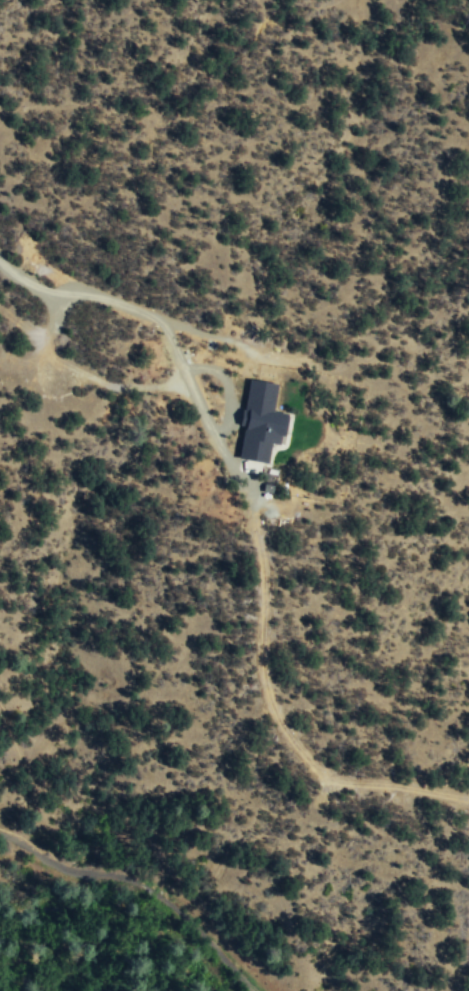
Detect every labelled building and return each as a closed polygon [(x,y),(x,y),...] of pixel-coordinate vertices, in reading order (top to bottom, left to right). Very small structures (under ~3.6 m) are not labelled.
[(240,459),(268,464),(271,444),(281,445),(287,414),(272,412),(277,384),(252,380),(240,459)]
